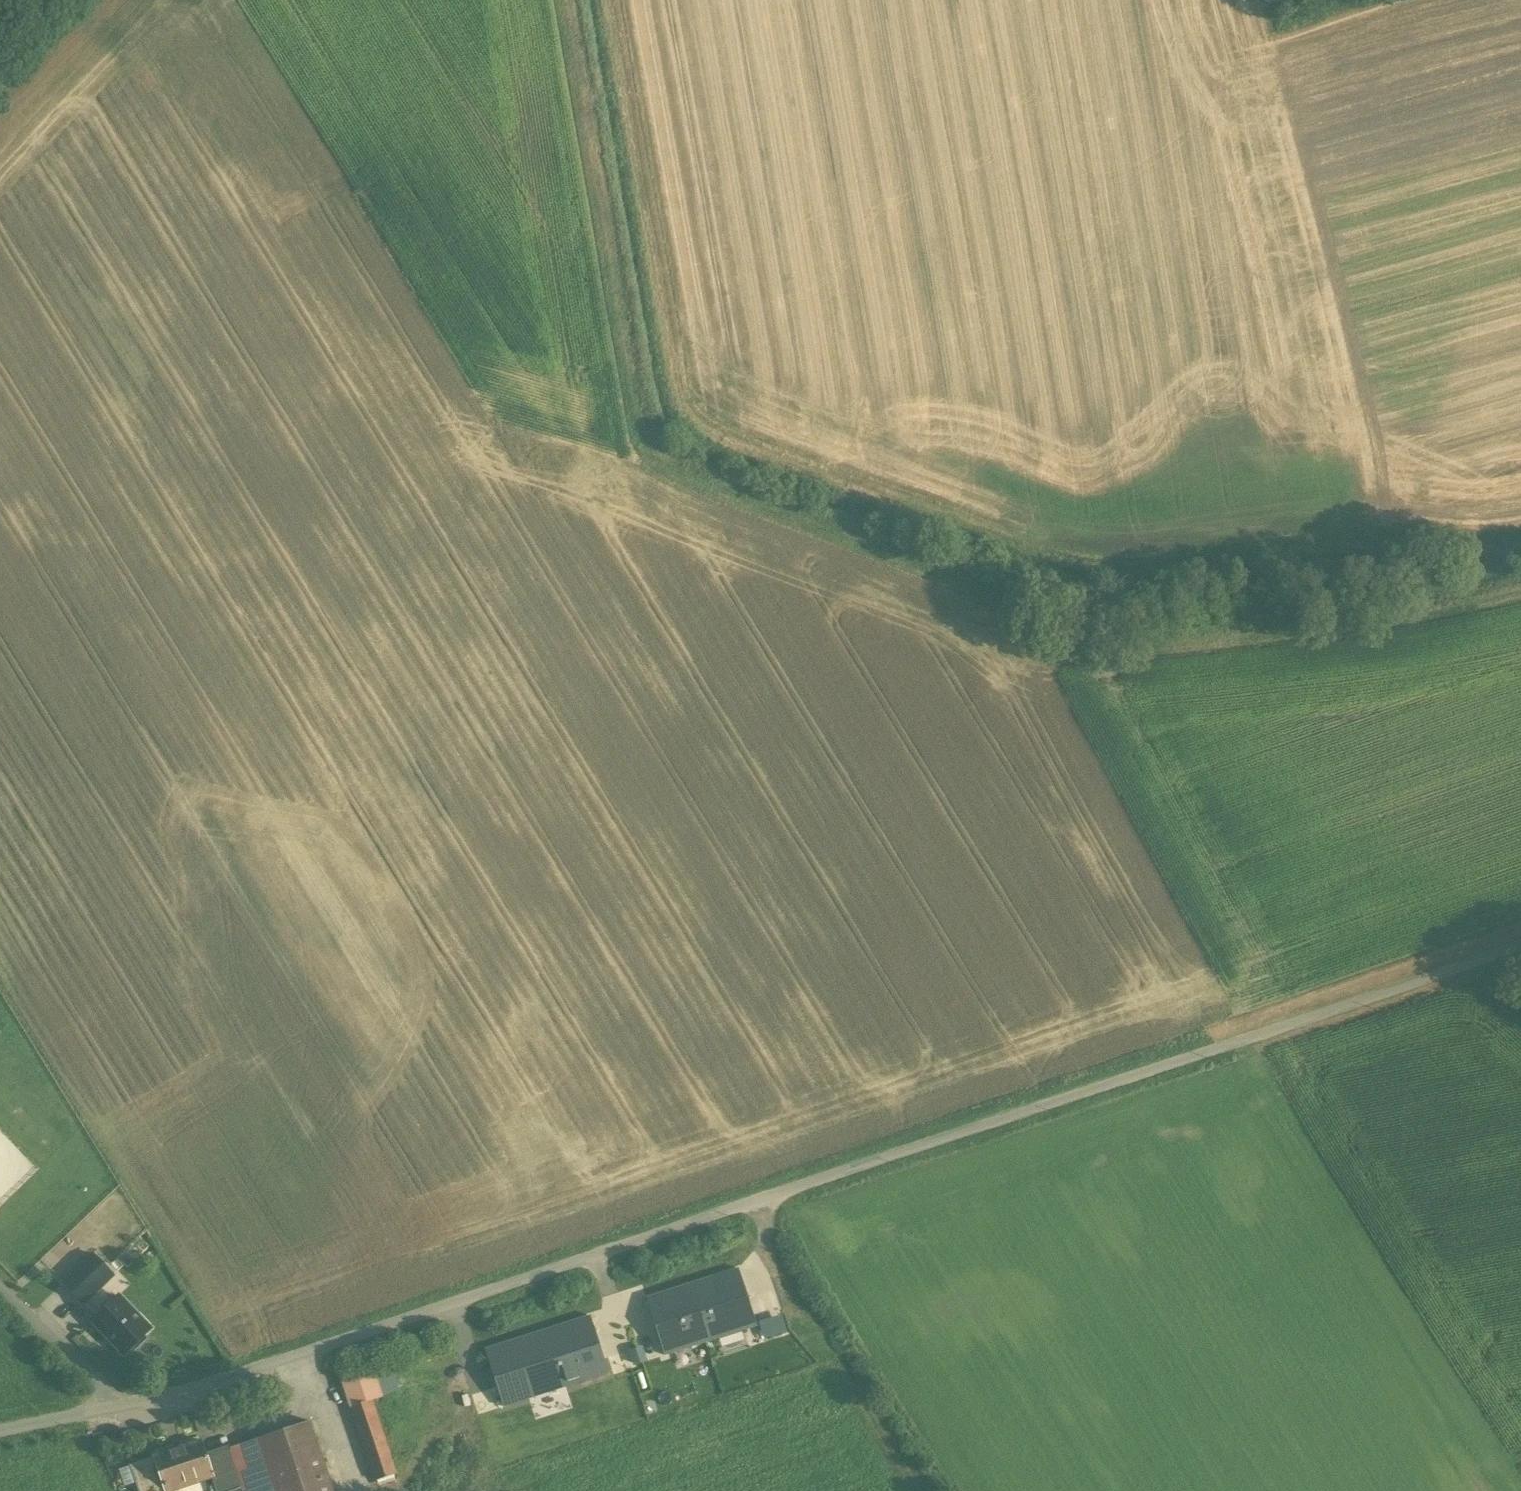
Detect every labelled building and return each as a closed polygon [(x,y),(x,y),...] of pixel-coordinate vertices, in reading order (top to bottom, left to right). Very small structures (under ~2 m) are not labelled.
[(96,1316),(119,1295),(107,1282),(114,1275),(94,1253),(77,1267),(63,1253),(35,1282),(48,1297),(64,1282),(96,1316)] [(647,1299),(665,1354),(755,1325),(737,1270),(647,1299)] [(119,1295),(96,1316),(91,1320),(125,1353),(151,1328),(120,1297),(119,1295)] [(487,1348),(504,1404),(607,1372),(590,1316),(487,1348)] [(374,1373),(344,1383),(376,1480),(396,1472),(371,1399),(382,1396),(374,1373)] [(207,1457),(212,1472),(219,1490),(333,1490),(308,1421),(207,1457)] [(212,1472),(207,1457),(201,1440),(129,1464),(139,1490),(165,1490),(212,1472)]
